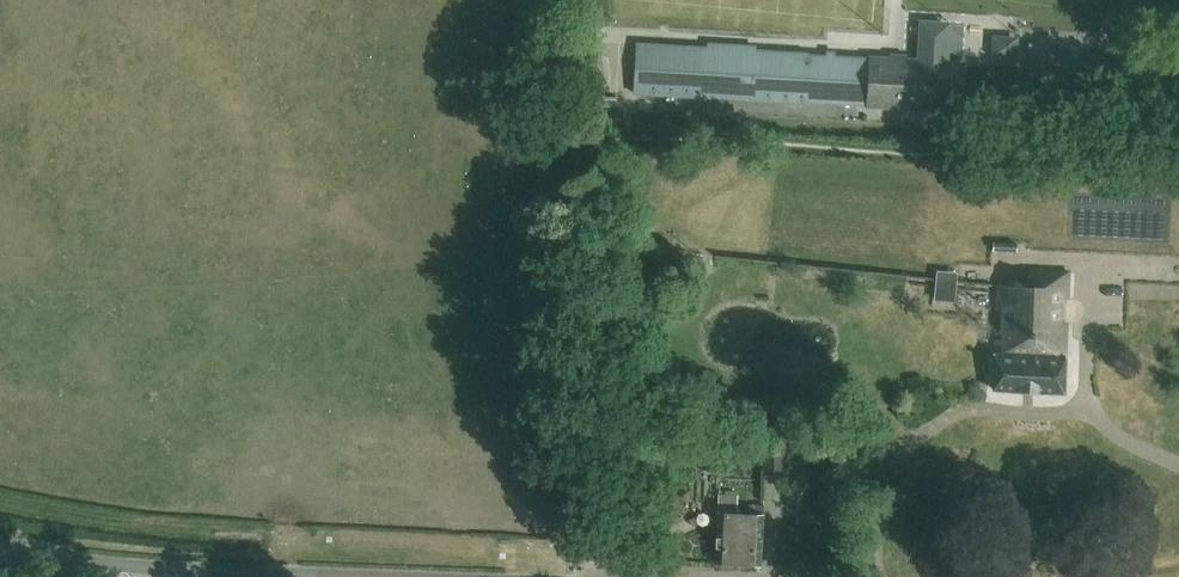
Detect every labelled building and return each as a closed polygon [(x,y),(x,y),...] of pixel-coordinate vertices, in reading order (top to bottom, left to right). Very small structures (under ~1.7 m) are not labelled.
[(956,51),(992,49),(991,17),(955,18),(956,51)] [(997,40),(996,52),(1013,53),(1014,41),(997,40)] [(962,62),(869,56),(869,58),(807,54),(807,53),(637,42),(634,92),(804,103),(804,101),(866,105),(866,107),(959,113),(962,62)] [(1017,245),(993,243),(992,255),(1017,257),(1017,245)] [(1064,357),(1066,322),(1062,322),(1063,300),(1067,300),(1068,272),(1028,271),(1027,286),(998,285),(997,309),(1000,310),(1000,328),(996,328),(995,353),(994,353),(992,390),(1064,393),(1065,357),(1064,357)] [(744,446),(744,437),(702,435),(701,443),(685,442),(684,468),(722,470),(723,445),(744,446)] [(744,437),(744,446),(764,447),(763,470),(784,471),(785,439),(744,437)] [(748,503),(747,514),(737,514),(738,490),(725,490),(725,494),(718,494),(717,513),(715,562),(761,564),(764,504),(748,503)]
